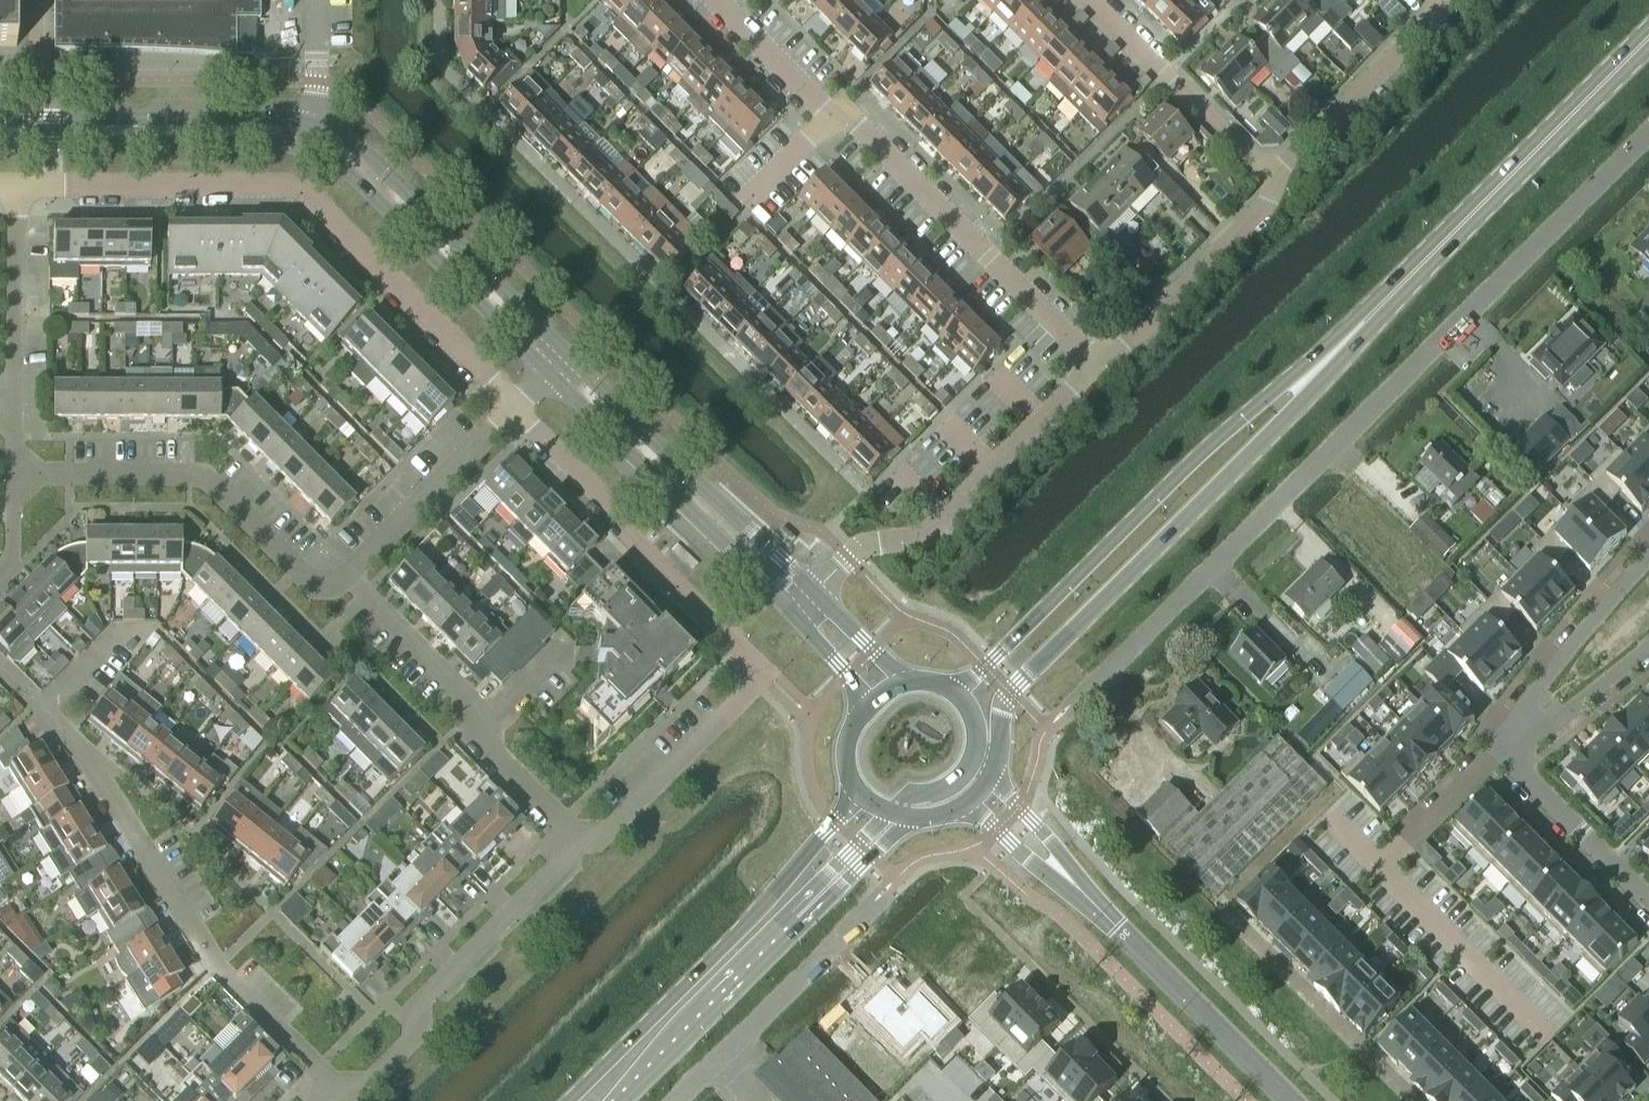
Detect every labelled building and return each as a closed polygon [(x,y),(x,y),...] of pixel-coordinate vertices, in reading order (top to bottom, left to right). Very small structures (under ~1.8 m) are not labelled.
[(16,47),(16,0),(0,0),(0,47),(16,47)] [(86,51),(157,52),(229,57),(264,60),(265,59),(255,58),(255,42),(246,42),(246,20),(260,20),(260,0),(54,0),(54,51),(86,51)] [(458,22),(495,22),(506,22),(506,0),(458,0),(458,22)] [(563,0),(552,0),(552,10),(563,10),(563,0)] [(606,3),(622,19),(641,0),(609,0),(606,3)] [(614,27),(629,43),(664,9),(656,0),(641,0),(622,19),(614,27)] [(828,0),(807,0),(818,10),(828,0)] [(859,2),(857,0),(828,0),(818,10),(834,27),(859,2)] [(1007,0),(981,0),(994,13),(1007,0)] [(1036,2),(1034,0),(1007,0),(994,13),(1010,29),(1036,2)] [(1158,0),(1137,0),(1147,11),(1158,0)] [(1189,2),(1191,0),(1158,0),(1147,11),(1164,27),(1189,2)] [(1275,5),(1302,33),(1301,33),(1309,41),(1309,40),(1326,24),(1334,32),(1344,22),(1322,0),(1310,0),(1308,1),(1307,0),(1280,0),(1275,5)] [(1344,22),(1353,12),(1341,0),(1322,0),(1344,22)] [(1408,12),(1396,0),(1384,0),(1379,5),(1397,23),(1408,12)] [(851,44),(876,19),(859,2),(834,27),(851,44)] [(1025,45),(1052,18),(1036,2),(1010,29),(1025,45)] [(1189,2),(1164,27),(1181,44),(1206,19),(1189,2)] [(1264,13),(1254,22),(1271,39),(1264,46),(1292,74),(1302,64),(1286,48),(1301,33),(1302,33),(1275,5),(1265,15),(1264,13)] [(664,9),(629,43),(645,59),(646,59),(654,50),(680,24),(664,9)] [(1075,20),(1082,27),(1089,20),(1082,12),(1075,20)] [(960,16),(949,28),(959,37),(970,26),(960,16)] [(1041,60),(1068,34),(1052,18),(1025,45),(1041,60)] [(876,19),(851,44),(867,61),(879,49),(883,53),(892,44),(888,40),(893,36),(876,19)] [(1075,35),(1082,27),(1075,20),(1067,27),(1075,35)] [(495,22),(458,22),(457,47),(462,58),(495,47),(495,23),(495,22)] [(1366,22),(1357,32),(1376,52),(1386,41),(1366,22)] [(680,24),(654,50),(669,66),(696,40),(680,24)] [(539,30),(549,39),(549,40),(561,28),(542,26),(539,30)] [(582,27),(575,35),(582,42),(589,34),(582,27)] [(1057,76),(1083,50),(1068,34),(1041,60),(1056,75),(1057,76)] [(945,48),(952,41),(946,35),(938,42),(945,48)] [(1232,48),(1223,57),(1250,84),(1267,68),(1282,83),(1292,74),(1264,46),(1257,53),(1240,36),(1230,46),(1232,48)] [(696,40),(669,66),(685,82),(711,56),(696,40)] [(952,41),(945,48),(953,57),(960,50),(952,41)] [(979,43),(971,50),(980,59),(987,51),(979,43)] [(1105,51),(1112,58),(1120,51),(1113,43),(1105,51)] [(495,47),(462,58),(468,73),(486,91),(492,85),(498,90),(522,66),(508,52),(504,56),(495,47)] [(578,65),(585,57),(578,50),(570,58),(578,65)] [(1094,52),(1090,56),(1083,50),(1057,76),(1056,75),(1048,83),(1065,100),(1099,65),(1102,62),(1106,66),(1107,66),(1106,65),(1112,58),(1105,51),(1098,57),(1094,52)] [(606,66),(614,59),(606,51),(599,59),(606,66)] [(872,87),(889,104),(922,71),(906,54),(897,63),(895,64),(891,60),(878,72),(883,77),(872,87)] [(685,82),(673,94),(684,105),(688,102),(692,106),(727,72),(711,56),(685,82)] [(585,57),(578,65),(586,72),(593,65),(585,57)] [(1213,64),(1203,74),(1232,103),(1238,109),(1257,90),(1250,84),(1223,57),(1214,66),(1213,64)] [(1003,66),(995,58),(986,67),(994,76),(1003,66)] [(614,59),(606,66),(613,73),(621,66),(614,59)] [(962,67),(970,75),(977,83),(985,75),(977,68),(969,59),(962,67)] [(1111,69),(1107,66),(1106,66),(1102,62),(1099,65),(1065,100),(1080,116),(1115,81),(1107,73),(1111,69)] [(638,98),(645,91),(657,79),(649,71),(637,83),(630,90),(638,98)] [(922,71),(889,104),(906,120),(930,96),(931,97),(939,88),(922,71)] [(727,72),(692,106),(708,122),(711,119),(743,88),(727,72)] [(520,89),(502,107),(518,124),(552,90),(536,73),(535,74),(520,89)] [(612,97),(619,90),(612,82),(602,73),(595,80),(605,90),(612,97)] [(985,75),(977,83),(985,90),(992,83),(985,75)] [(1144,90),(1152,83),(1145,76),(1138,83),(1144,90)] [(1011,80),(1005,86),(1010,91),(1016,85),(1011,80)] [(1115,81),(1080,116),(1099,134),(1108,126),(1105,123),(1131,97),(1115,81)] [(743,88),(711,119),(726,135),(732,129),(732,130),(759,103),(743,88)] [(552,90),(518,124),(535,140),(561,114),(548,101),(554,95),(552,92),(552,91),(553,91),(552,90)] [(619,90),(612,97),(619,105),(627,97),(619,90)] [(645,91),(638,98),(645,105),(652,98),(645,91)] [(1025,91),(1017,99),(1025,106),(1033,99),(1025,91)] [(930,96),(906,120),(923,137),(947,113),(931,97),(930,96)] [(1011,116),(1018,109),(1011,101),(1003,108),(1011,116)] [(759,103),(732,130),(748,145),(774,119),(759,103)] [(947,113),(923,137),(940,154),(973,120),(956,103),(947,113)] [(1309,116),(1299,106),(1286,119),(1296,129),(1309,116)] [(561,114),(535,140),(552,157),(585,124),(568,108),(563,114),(562,115),(561,114)] [(1292,126),(1274,108),(1264,119),(1282,137),(1292,126)] [(1018,109),(1011,116),(1018,123),(1025,116),(1018,109)] [(1193,138),(1166,110),(1143,134),(1170,161),(1193,138)] [(669,129),(677,122),(669,114),(661,121),(669,129)] [(645,116),(638,123),(645,130),(651,125),(653,123),(645,116)] [(956,171),(990,137),(973,120),(940,154),(956,171)] [(677,122),(669,129),(676,136),(683,129),(677,122)] [(585,124),(552,157),(569,174),(596,146),(600,143),(593,136),(589,140),(580,131),(586,125),(585,124)] [(645,130),(639,137),(646,145),(656,154),(668,142),(658,133),(651,125),(645,130)] [(1045,149),(1052,142),(1045,134),(1038,141),(1045,149)] [(973,187),(1007,154),(990,137),(956,171),(973,187)] [(1052,142),(1045,149),(1052,156),(1059,149),(1052,142)] [(596,146),(569,174),(585,191),(611,165),(613,163),(596,146)] [(701,161),(708,154),(701,147),(694,155),(701,161)] [(679,164),(686,157),(679,149),(671,157),(679,164)] [(1102,180),(1131,209),(1154,186),(1185,218),(1196,207),(1152,164),(1146,170),(1126,150),(1115,161),(1117,164),(1102,180)] [(708,154),(701,161),(708,168),(715,161),(708,154)] [(990,204),(1014,180),(1014,179),(1023,170),(1007,154),(973,187),(990,204)] [(692,184),(702,174),(693,164),(686,157),(679,164),(686,171),(682,175),(692,184)] [(611,165),(585,191),(602,207),(636,173),(628,164),(621,172),(619,173),(611,165)] [(636,173),(602,207),(618,224),(653,189),(636,173)] [(711,198),(718,191),(711,184),(702,174),(692,184),(701,194),(704,191),(711,198)] [(828,174),(802,200),(818,216),(844,190),(828,174)] [(1014,180),(990,204),(1007,221),(1031,196),(1014,180)] [(1109,231),(1131,209),(1102,180),(1087,195),(1084,192),(1072,204),(1091,224),(1085,230),(1113,258),(1129,274),(1140,263),(1109,231)] [(653,189),(618,224),(635,241),(670,206),(653,189)] [(844,190),(818,216),(833,232),(860,205),(844,190)] [(711,198),(733,221),(741,213),(718,191),(711,198)] [(860,205),(833,232),(849,248),(876,221),(860,205)] [(670,206),(635,241),(652,257),(687,222),(670,206)] [(687,222),(652,257),(669,274),(670,273),(705,237),(712,230),(695,214),(688,221),(687,222)] [(1113,258),(1085,230),(1079,236),(1059,216),(1035,239),(1066,270),(1084,253),(1101,270),(1113,258)] [(778,217),(768,227),(777,235),(787,225),(778,217)] [(876,221),(849,248),(865,263),(891,237),(876,221)] [(747,223),(740,230),(749,238),(755,231),(747,223)] [(214,276),(260,276),(281,224),(241,224),(241,229),(214,229),(214,276)] [(293,309),(326,276),(307,256),(310,253),(281,224),(260,276),(293,309)] [(53,229),(53,267),(49,267),(49,282),(78,282),(78,268),(78,229),(53,229)] [(102,268),(102,229),(78,229),(78,268),(102,268)] [(125,268),(125,229),(102,229),(102,268),(125,268)] [(125,229),(125,268),(150,268),(150,229),(125,229)] [(214,276),(214,229),(168,229),(168,276),(214,276)] [(786,247),(793,240),(787,233),(779,241),(786,247)] [(1634,249),(1648,264),(1648,234),(1634,249)] [(763,251),(770,244),(764,237),(756,245),(763,251)] [(891,237),(865,263),(880,279),(907,252),(891,237)] [(793,240),(786,247),(793,254),(801,247),(793,240)] [(770,244),(763,251),(771,259),(778,251),(770,244)] [(907,252),(880,279),(896,295),(923,268),(907,252)] [(714,266),(688,292),(705,309),(738,276),(738,275),(735,278),(714,256),(709,261),(714,266)] [(817,279),(825,272),(818,265),(810,272),(817,279)] [(896,295),(888,303),(903,319),(912,311),(938,284),(923,268),(896,295)] [(797,284),(804,277),(798,270),(790,277),(797,284)] [(825,272),(817,279),(825,287),(832,279),(825,272)] [(293,309),(325,341),(359,308),(326,276),(293,309)] [(738,276),(705,309),(721,326),(748,300),(747,300),(755,292),(738,276)] [(804,277),(797,284),(805,292),(812,285),(804,277)] [(787,278),(775,289),(782,297),(794,285),(787,278)] [(938,284),(912,311),(928,326),(954,300),(938,284)] [(849,311),(856,303),(849,296),(841,303),(849,311)] [(748,300),(721,326),(738,342),(764,316),(748,300)] [(954,300),(928,326),(943,341),(943,342),(970,316),(954,300)] [(244,313),(263,333),(270,325),(248,303),(244,313)] [(830,317),(838,310),(831,303),(823,310),(830,317)] [(856,303),(849,311),(856,318),(863,311),(856,303)] [(78,316),(78,305),(68,305),(68,316),(78,316)] [(78,305),(78,316),(88,316),(88,305),(78,305)] [(125,316),(125,305),(114,305),(114,316),(125,316)] [(135,316),(135,305),(125,305),(125,316),(135,316)] [(764,316),(738,342),(755,359),(787,327),(789,325),(773,310),(766,318),(764,316)] [(838,310),(830,317),(838,325),(845,318),(838,310)] [(943,341),(936,348),(936,349),(951,364),(958,357),(959,358),(986,331),(970,316),(943,342),(943,341)] [(1569,384),(1576,392),(1593,376),(1585,368),(1605,348),(1575,317),(1569,322),(1562,329),(1561,328),(1559,330),(1550,339),(1551,340),(1537,354),(1532,359),(1535,362),(1531,366),(1547,382),(1550,378),(1562,390),(1569,384)] [(338,337),(343,343),(340,346),(358,363),(386,335),(368,318),(359,327),(354,322),(338,337)] [(78,335),(78,324),(67,324),(67,335),(78,335)] [(78,324),(78,335),(88,335),(88,324),(78,324)] [(125,335),(125,324),(114,324),(114,335),(125,335)] [(125,324),(125,335),(135,335),(135,324),(125,324)] [(172,335),(172,325),(161,325),(161,335),(172,335)] [(172,325),(172,335),(182,335),(182,325),(172,325)] [(241,338),(241,325),(203,325),(203,338),(241,338)] [(246,342),(255,333),(247,325),(241,325),(241,338),(246,342)] [(289,343),(270,325),(263,333),(281,351),(289,343)] [(757,361),(753,365),(763,374),(766,371),(771,376),(797,350),(804,344),(787,327),(755,359),(757,361)] [(880,342),(888,335),(880,327),(873,335),(880,342)] [(986,331),(959,358),(975,374),(1001,347),(986,331)] [(255,333),(246,342),(271,368),(272,369),(282,360),(255,333)] [(135,335),(125,335),(125,349),(135,349),(135,335)] [(386,335),(358,363),(348,372),(365,389),(374,380),(402,352),(386,335)] [(888,335),(880,342),(888,349),(895,342),(888,335)] [(864,351),(871,343),(864,336),(856,343),(864,351)] [(871,343),(864,351),(871,358),(878,351),(871,343)] [(797,350),(771,376),(788,393),(814,367),(797,350)] [(402,352),(374,380),(391,397),(419,369),(402,352)] [(814,367),(788,393),(805,409),(831,383),(838,376),(821,359),(814,367)] [(912,374),(919,366),(911,359),(904,366),(912,374)] [(271,368),(255,383),(263,392),(288,366),(282,360),(272,369),(271,368)] [(919,366),(912,374),(919,381),(926,373),(919,366)] [(407,413),(435,385),(419,369),(391,397),(407,413)] [(897,384),(904,377),(897,369),(889,377),(897,384)] [(195,370),(195,385),(195,420),(225,420),(233,428),(255,400),(254,399),(249,404),(237,391),(220,391),(220,370),(195,370)] [(297,391),(305,383),(297,376),(290,383),(297,391)] [(904,377),(897,384),(904,391),(911,384),(904,377)] [(328,394),(335,386),(328,379),(320,386),(328,394)] [(305,383),(297,391),(305,398),(312,391),(305,383)] [(831,383),(805,409),(821,426),(847,400),(831,383)] [(78,419),(78,384),(53,384),(53,419),(78,419)] [(101,420),(101,384),(78,384),(78,419),(101,420)] [(125,420),(125,384),(101,384),(101,420),(125,420)] [(148,420),(148,385),(125,384),(125,420),(148,420)] [(171,420),(172,385),(148,385),(148,420),(171,420)] [(195,420),(195,385),(172,385),(171,420),(195,420)] [(435,385),(407,413),(425,431),(453,403),(435,385)] [(943,390),(936,397),(943,404),(950,397),(943,390)] [(1637,390),(1626,401),(1636,412),(1648,401),(1637,390)] [(344,410),(351,403),(344,396),(337,403),(344,410)] [(255,400),(233,428),(246,441),(271,416),(255,400)] [(318,414),(327,405),(322,400),(321,400),(312,409),(318,414)] [(847,400),(821,426),(838,443),(864,417),(847,400)] [(351,403),(344,410),(351,418),(359,410),(351,403)] [(937,411),(930,404),(922,412),(929,419),(937,411)] [(323,416),(326,419),(332,425),(339,418),(331,409),(323,416)] [(864,417),(838,443),(854,460),(889,425),(873,409),(864,417)] [(263,458),(288,433),(271,416),(246,441),(263,458)] [(339,418),(332,425),(338,431),(345,424),(339,418)] [(1508,457),(1506,460),(1532,486),(1573,446),(1546,419),(1508,457)] [(1605,421),(1597,429),(1608,440),(1616,432),(1605,421)] [(889,425),(854,460),(871,476),(905,443),(888,426),(889,425)] [(377,443),(384,436),(377,429),(370,436),(377,443)] [(1627,458),(1648,479),(1648,429),(1641,437),(1644,440),(1627,458)] [(279,474),(304,450),(288,433),(263,458),(279,474)] [(377,443),(397,464),(405,457),(384,436),(377,443)] [(363,457),(371,450),(363,442),(356,449),(363,457)] [(1443,444),(1421,466),(1448,492),(1458,502),(1479,480),(1469,470),(1443,444)] [(296,491),(321,466),(304,450),(279,474),(296,491)] [(371,450),(363,457),(371,464),(378,457),(371,450)] [(1575,451),(1568,458),(1579,468),(1585,462),(1575,451)] [(1596,481),(1615,500),(1622,492),(1642,513),(1648,506),(1648,479),(1627,458),(1610,475),(1606,471),(1596,481)] [(497,509),(528,479),(510,461),(486,486),(483,483),(477,489),(490,502),(493,499),(499,505),(496,508),(497,509)] [(312,508),(337,483),(321,466),(296,491),(312,508)] [(508,532),(544,495),(528,479),(497,509),(507,519),(510,516),(516,522),(507,531),(508,532)] [(1596,481),(1566,511),(1569,515),(1570,514),(1609,553),(1627,535),(1603,511),(1615,500),(1596,481)] [(337,483),(312,508),(330,525),(355,500),(337,483)] [(530,543),(561,512),(544,495),(508,532),(523,548),(529,542),(530,543)] [(1483,501),(1470,514),(1482,525),(1494,513),(1483,501)] [(449,517),(469,537),(470,537),(479,528),(458,507),(449,517)] [(547,559),(578,528),(561,512),(530,543),(540,552),(543,549),(549,555),(546,558),(547,559)] [(1513,512),(1505,519),(1514,528),(1522,521),(1513,512)] [(1569,515),(1542,542),(1561,561),(1570,551),(1591,572),(1609,553),(1570,514),(1569,515)] [(450,528),(444,522),(434,531),(440,538),(450,528)] [(575,587),(595,567),(585,557),(595,546),(578,528),(547,559),(556,569),(559,566),(567,573),(564,576),(575,587)] [(1444,559),(1457,546),(1441,530),(1428,543),(1444,559)] [(71,561),(85,576),(86,574),(87,566),(110,566),(110,531),(85,531),(85,545),(86,545),(86,557),(75,557),(71,561)] [(110,531),(110,566),(110,575),(133,575),(133,531),(110,531)] [(157,575),(157,531),(133,531),(133,575),(157,575)] [(181,545),(182,545),(182,531),(157,531),(157,575),(182,575),(182,576),(196,562),(190,555),(181,555),(181,545)] [(490,533),(484,538),(493,547),(498,541),(490,533)] [(492,547),(484,539),(483,539),(477,545),(486,554),(492,547)] [(1536,556),(1517,574),(1522,578),(1556,613),(1576,594),(1552,570),(1561,561),(1542,542),(1532,552),(1536,556)] [(51,560),(33,577),(58,602),(85,576),(71,561),(75,557),(86,557),(86,545),(85,545),(77,546),(70,548),(63,551),(57,555),(51,560)] [(196,562),(182,576),(200,594),(225,569),(216,560),(210,555),(204,551),(197,548),(189,546),(182,545),(181,545),(181,555),(190,555),(196,562)] [(502,570),(508,564),(492,547),(486,554),(502,570)] [(474,565),(480,559),(471,550),(465,556),(474,565)] [(405,601),(433,573),(416,556),(388,583),(405,601)] [(480,559),(474,565),(483,575),(490,569),(480,559)] [(1300,586),(1300,585),(1287,598),(1309,620),(1314,614),(1320,620),(1334,607),(1327,600),(1342,585),(1343,586),(1343,585),(1322,563),(1321,564),(1322,565),(1300,586)] [(519,587),(525,581),(508,564),(502,570),(519,587)] [(584,597),(605,577),(595,567),(575,587),(584,597)] [(218,612),(243,587),(225,569),(200,594),(218,612)] [(422,617),(449,590),(433,573),(405,601),(422,617)] [(648,618),(651,615),(609,573),(605,577),(584,597),(579,602),(604,627),(604,648),(597,648),(597,662),(604,662),(604,683),(579,707),(609,737),(651,695),(648,692),(658,681),(661,684),(691,655),(662,626),(659,629),(648,618)] [(67,611),(58,602),(33,577),(17,594),(51,628),(67,611)] [(1499,592),(1489,602),(1508,621),(1517,612),(1537,632),(1556,613),(1522,578),(1503,597),(1499,592)] [(507,599),(514,593),(504,583),(498,590),(507,599)] [(236,630),(261,605),(243,587),(218,612),(236,630)] [(438,634),(466,607),(449,590),(422,617),(438,634)] [(34,644),(51,628),(17,594),(0,610),(33,644),(34,644)] [(133,611),(133,604),(133,600),(123,600),(123,621),(133,621),(133,611)] [(1489,602),(1460,631),(1463,635),(1467,639),(1502,674),(1522,654),(1499,630),(1508,621),(1489,602)] [(254,648),(279,623),(261,605),(236,630),(254,648)] [(482,623),(466,607),(438,634),(455,651),(482,623)] [(33,644),(0,610),(0,645),(10,655),(7,658),(13,664),(14,663),(19,664),(33,650),(32,645),(33,644)] [(540,641),(543,644),(554,633),(531,610),(520,620),(540,641)] [(133,611),(133,621),(143,621),(143,611),(140,611),(133,611)] [(482,623),(455,651),(461,657),(460,661),(481,683),(489,674),(478,662),(489,652),(499,641),(507,633),(501,626),(503,625),(499,620),(497,622),(490,615),(482,623)] [(1374,619),(1362,631),(1369,637),(1380,626),(1374,619)] [(530,652),(540,641),(520,620),(510,631),(530,652)] [(95,639),(104,630),(96,622),(87,631),(95,639)] [(272,666),(297,642),(279,623),(254,648),(272,666)] [(1390,638),(1407,655),(1422,641),(1405,623),(1390,638)] [(82,626),(79,629),(91,641),(95,639),(87,631),(83,627),(82,626)] [(1232,656),(1262,686),(1287,661),(1257,630),(1232,656)] [(499,641),(519,662),(530,652),(510,631),(507,633),(499,641)] [(158,642),(151,637),(145,643),(152,649),(158,642)] [(1365,637),(1352,650),(1376,674),(1389,661),(1365,637)] [(1446,653),(1436,663),(1454,681),(1463,672),(1484,692),(1502,674),(1467,639),(1450,657),(1446,653)] [(71,648),(78,655),(86,647),(78,640),(71,648)] [(188,655),(196,648),(188,640),(181,648),(188,655)] [(489,652),(509,672),(519,662),(499,641),(489,652)] [(291,685),(315,660),(297,642),(272,666),(291,685)] [(168,662),(176,655),(168,647),(161,654),(168,662)] [(196,648),(188,655),(196,663),(203,655),(196,648)] [(512,675),(509,672),(489,652),(478,662),(489,674),(501,686),(512,675)] [(176,655),(168,662),(176,669),(183,662),(176,655)] [(54,664),(62,672),(69,664),(62,657),(54,664)] [(315,660),(291,685),(309,703),(334,678),(315,660)] [(1343,713),(1374,682),(1354,662),(1323,693),(1343,713)] [(1437,686),(1419,703),(1456,740),(1475,721),(1445,691),(1454,681),(1436,663),(1425,673),(1437,686)] [(54,679),(62,672),(54,664),(47,672),(54,679)] [(205,672),(214,681),(221,674),(213,664),(205,672)] [(221,688),(229,681),(221,674),(214,681),(221,688)] [(106,738),(134,704),(142,693),(120,675),(110,687),(113,690),(87,722),(106,738)] [(201,695),(209,688),(201,680),(194,688),(201,695)] [(229,681),(221,688),(229,696),(236,688),(229,681)] [(327,703),(320,710),(341,731),(373,699),(355,681),(330,706),(327,703)] [(1177,708),(1163,722),(1188,748),(1203,734),(1215,747),(1238,724),(1199,683),(1175,706),(1177,708)] [(209,688),(201,695),(209,702),(216,695),(209,688)] [(1386,689),(1377,698),(1383,704),(1392,695),(1386,689)] [(1377,698),(1368,707),(1374,713),(1383,704),(1377,698)] [(373,699),(341,731),(339,733),(355,750),(389,716),(373,699)] [(1641,701),(1624,718),(1623,718),(1622,719),(1648,745),(1648,709),(1641,701)] [(1419,703),(1401,722),(1437,759),(1438,758),(1438,757),(1455,741),(1456,740),(1419,703)] [(124,753),(152,719),(134,704),(106,738),(124,753)] [(254,721),(262,714),(255,707),(247,714),(254,721)] [(234,728),(242,721),(234,714),(227,721),(234,728)] [(262,714),(254,721),(262,729),(269,722),(262,714)] [(3,730),(10,723),(3,715),(0,718),(0,727),(3,730)] [(371,766),(406,732),(389,716),(355,750),(371,766)] [(142,768),(170,733),(152,719),(124,753),(142,768)] [(1648,757),(1648,745),(1622,719),(1604,737),(1636,769),(1648,757)] [(242,721),(234,728),(242,736),(249,728),(242,721)] [(1401,722),(1382,740),(1419,777),(1437,759),(1401,722)] [(1349,726),(1340,735),(1346,741),(1355,732),(1349,726)] [(406,732),(371,766),(389,784),(423,750),(406,732)] [(161,782),(188,748),(170,733),(142,768),(161,782)] [(1340,735),(1331,743),(1337,750),(1346,741),(1340,735)] [(1158,840),(1216,898),(1327,787),(1277,737),(1198,815),(1167,784),(1136,815),(1160,839),(1158,840)] [(1636,769),(1604,737),(1603,738),(1604,738),(1586,756),(1618,788),(1636,769)] [(1382,740),(1364,758),(1400,795),(1418,777),(1418,778),(1419,777),(1382,740)] [(4,771),(8,769),(20,788),(8,795),(53,767),(40,746),(32,751),(26,741),(0,757),(0,764),(4,771)] [(179,797),(207,763),(188,748),(161,782),(179,797)] [(308,763),(315,756),(308,748),(301,756),(308,763)] [(420,771),(430,781),(449,762),(438,752),(420,771)] [(288,770),(295,762),(288,755),(280,762),(288,770)] [(207,763),(179,797),(198,813),(225,780),(228,782),(238,771),(226,761),(223,764),(212,756),(207,763)] [(315,756),(308,763),(315,770),(323,763),(315,756)] [(1584,792),(1599,807),(1618,788),(1586,756),(1562,780),(1573,791),(1578,786),(1582,790),(1581,790),(1584,793),(1584,792)] [(1364,758),(1344,777),(1364,797),(1363,797),(1366,800),(1366,799),(1381,814),(1400,795),(1364,758)] [(295,762),(288,770),(295,777),(305,786),(312,779),(295,762)] [(53,767),(8,795),(21,815),(28,810),(35,821),(65,803),(58,793),(67,788),(53,767)] [(256,809),(263,799),(241,781),(233,790),(236,793),(209,827),(228,843),(256,809)] [(341,796),(349,789),(341,781),(334,789),(341,796)] [(464,815),(492,844),(501,835),(505,840),(525,820),(486,781),(474,793),(480,799),(464,815)] [(321,803),(328,795),(321,788),(314,796),(321,803)] [(1473,848),(1508,813),(1484,788),(1473,799),(1478,805),(1475,808),(1474,808),(1472,811),(1454,829),(1473,848)] [(349,789),(341,796),(348,804),(356,796),(349,789)] [(328,795),(321,803),(328,810),(336,803),(328,795)] [(362,817),(369,810),(356,796),(348,804),(362,817)] [(246,857),(274,823),(282,814),(263,799),(256,809),(228,843),(246,857)] [(1648,815),(1648,802),(1640,811),(1647,817),(1648,815)] [(51,854),(92,829),(79,808),(71,813),(65,803),(35,821),(42,831),(38,833),(51,854)] [(327,811),(347,832),(356,823),(336,803),(328,810),(327,811)] [(1638,826),(1647,817),(1640,811),(1632,820),(1638,826)] [(1473,848),(1491,867),(1527,831),(1508,813),(1473,848)] [(483,853),(492,844),(464,815),(447,832),(441,826),(430,837),(469,876),(488,857),(483,853)] [(383,826),(373,816),(364,826),(374,835),(383,826)] [(264,872),(300,829),(299,829),(292,838),(274,823),(246,857),(264,872)] [(2,828),(0,830),(0,843),(8,838),(2,828)] [(74,883),(103,865),(97,855),(105,850),(92,829),(51,854),(47,857),(60,878),(68,873),(74,883)] [(300,829),(264,872),(284,888),(297,871),(303,875),(327,851),(300,829)] [(367,836),(360,829),(351,839),(357,845),(367,836)] [(1491,867),(1509,885),(1545,850),(1527,831),(1491,867)] [(450,894),(469,876),(430,837),(419,848),(425,854),(409,870),(437,899),(446,890),(450,894)] [(2,846),(0,847),(0,886),(19,874),(2,846)] [(1509,885),(1528,904),(1564,868),(1545,850),(1509,885)] [(1311,852),(1304,858),(1313,867),(1320,861),(1311,852)] [(1320,861),(1313,867),(1322,876),(1329,870),(1320,861)] [(1449,872),(1440,863),(1434,869),(1443,878),(1449,872)] [(86,919),(97,911),(131,891),(117,870),(109,875),(103,865),(74,883),(78,890),(73,893),(75,897),(73,898),(86,919)] [(323,866),(309,880),(320,891),(334,877),(323,866)] [(1528,904),(1546,922),(1583,886),(1582,885),(1581,886),(1564,868),(1528,904)] [(428,908),(437,899),(409,870),(392,887),(386,881),(375,892),(414,931),(433,912),(428,908)] [(1272,870),(1238,904),(1257,923),(1291,889),(1272,870)] [(1458,881),(1449,872),(1443,878),(1452,887),(1458,881)] [(1546,922),(1564,941),(1601,904),(1583,886),(1546,922)] [(1291,889),(1257,923),(1258,924),(1258,923),(1276,941),(1309,909),(1291,891),(1292,890),(1291,889)] [(1347,889),(1341,895),(1350,904),(1356,898),(1347,889)] [(113,945),(142,927),(135,917),(144,912),(131,891),(97,911),(109,931),(105,934),(113,945)] [(395,949),(414,931),(375,892),(364,903),(370,908),(354,925),(382,954),(391,945),(395,949)] [(295,895),(278,911),(294,928),(311,911),(295,895)] [(1356,898),(1350,904),(1359,913),(1365,907),(1356,898)] [(1486,909),(1477,900),(1471,906),(1480,915),(1486,909)] [(1569,938),(1586,955),(1582,958),(1583,959),(1619,924),(1601,906),(1602,905),(1601,904),(1564,941),(1565,942),(1569,938)] [(15,918),(8,907),(0,912),(0,916),(5,924),(15,918)] [(1309,909),(1276,941),(1294,960),(1327,927),(1309,909)] [(1495,918),(1486,909),(1480,915),(1488,924),(1495,918)] [(25,916),(5,928),(30,954),(43,946),(25,916)] [(1583,959),(1602,978),(1621,960),(1623,958),(1623,957),(1638,943),(1619,924),(1583,959)] [(373,962),(382,954),(354,925),(337,941),(331,935),(319,947),(358,986),(378,967),(373,962)] [(1384,926),(1377,932),(1387,941),(1393,935),(1384,926)] [(121,973),(127,979),(135,974),(169,953),(156,932),(148,937),(142,927),(113,945),(120,956),(115,959),(117,967),(121,973)] [(1327,927),(1294,960),(1312,977),(1309,980),(1310,981),(1349,942),(1348,941),(1345,945),(1327,927)] [(1393,935),(1387,941),(1405,959),(1411,953),(1393,935)] [(1522,946),(1514,937),(1507,943),(1516,952),(1522,946)] [(1349,942),(1310,981),(1315,987),(1327,1000),(1367,960),(1349,942)] [(43,946),(30,954),(37,961),(48,954),(43,946)] [(1531,955),(1522,946),(1516,952),(1525,961),(1531,955)] [(14,961),(22,954),(14,947),(7,954),(14,961)] [(169,953),(135,974),(148,993),(144,995),(151,1007),(181,989),(175,978),(182,974),(169,953)] [(32,985),(35,982),(42,975),(22,954),(14,961),(21,969),(19,971),(32,985)] [(1367,960),(1327,1000),(1340,1013),(1341,1012),(1346,1018),(1386,979),(1367,960)] [(1634,961),(1617,977),(1626,987),(1643,970),(1634,961)] [(1434,975),(1424,966),(1418,973),(1427,982),(1434,975)] [(1559,983),(1550,974),(1544,980),(1553,989),(1559,983)] [(59,985),(52,977),(42,986),(53,997),(59,991),(59,985)] [(1386,979),(1346,1018),(1365,1037),(1401,1002),(1383,983),(1386,979)] [(1568,992),(1559,983),(1553,989),(1562,998),(1568,992)] [(1451,993),(1442,984),(1436,991),(1445,999),(1451,993)] [(996,995),(969,1021),(998,1049),(1042,1005),(1040,1004),(1041,1004),(1033,996),(1023,986),(1005,1004),(996,995)] [(889,989),(866,1013),(907,1055),(925,1037),(935,1046),(954,1028),(922,997),(910,1009),(889,989)] [(69,1014),(87,1003),(80,991),(59,1004),(69,1014)] [(1,1015),(12,1005),(0,993),(0,1013),(1,1015)] [(192,998),(179,1010),(188,1019),(201,1007),(192,998)] [(1640,1001),(1648,1010),(1648,1001),(1646,1005),(1641,1000),(1640,1001)] [(1640,1001),(1619,1022),(1633,1036),(1624,1045),(1645,1066),(1648,1062),(1648,1010),(1640,1001)] [(1042,1005),(998,1049),(1027,1079),(1034,1071),(1033,1070),(1052,1052),(1043,1043),(1061,1025),(1051,1015),(1051,1014),(1044,1007),(1043,1007),(1042,1005)] [(49,1021),(57,1013),(49,1006),(42,1013),(49,1021)] [(1420,1006),(1378,1047),(1397,1066),(1438,1024),(1420,1006)] [(189,1019),(188,1019),(179,1010),(151,1038),(161,1047),(189,1019)] [(1468,1010),(1462,1016),(1471,1025),(1477,1019),(1468,1010)] [(57,1013),(49,1021),(57,1028),(64,1021),(57,1013)] [(240,1037),(224,1054),(261,1091),(277,1075),(273,1071),(285,1059),(240,1014),(229,1026),(240,1037)] [(1477,1019),(1471,1025),(1479,1034),(1486,1028),(1477,1019)] [(29,1040),(9,1020),(0,1029),(0,1031),(2,1033),(0,1035),(0,1069),(29,1040)] [(1438,1024),(1397,1066),(1399,1065),(1414,1080),(1411,1083),(1412,1084),(1455,1041),(1438,1024)] [(761,1077),(784,1100),(876,1100),(808,1031),(779,1059),(761,1077)] [(151,1038),(135,1054),(148,1067),(164,1050),(161,1047),(151,1038)] [(82,1054),(90,1046),(83,1039),(75,1046),(82,1054)] [(0,1069),(0,1079),(12,1091),(37,1066),(46,1057),(29,1040),(0,1069)] [(1455,1041),(1412,1084),(1427,1099),(1427,1100),(1428,1100),(1468,1061),(1452,1045),(1455,1041)] [(1579,1069),(1611,1100),(1623,1100),(1636,1089),(1617,1070),(1626,1061),(1607,1041),(1579,1069)] [(1052,1052),(1033,1070),(1034,1071),(1062,1099),(1098,1062),(1097,1061),(1099,1059),(1083,1043),(1081,1045),(1079,1043),(1061,1061),(1052,1052)] [(1501,1043),(1495,1049),(1504,1058),(1510,1052),(1501,1043)] [(946,1045),(936,1054),(942,1061),(952,1051),(946,1045)] [(90,1046),(82,1054),(90,1061),(97,1054),(90,1046)] [(1510,1052),(1504,1058),(1512,1067),(1519,1061),(1510,1052)] [(191,1076),(216,1100),(250,1100),(261,1091),(224,1054),(207,1071),(202,1065),(191,1076)] [(98,1059),(88,1069),(98,1079),(108,1069),(98,1059)] [(1428,1100),(1461,1100),(1484,1078),(1483,1077),(1480,1080),(1465,1065),(1468,1062),(1468,1061),(1428,1100)] [(1062,1099),(1064,1100),(1101,1100),(1099,1099),(1118,1082),(1098,1062),(1062,1099)] [(1551,1096),(1556,1100),(1611,1100),(1579,1069),(1575,1064),(1556,1082),(1561,1086),(1551,1096)] [(12,1091),(22,1100),(35,1100),(53,1083),(37,1066),(12,1091)] [(35,1100),(77,1100),(83,1094),(62,1074),(53,1083),(35,1100)] [(191,1076),(180,1087),(185,1092),(177,1100),(216,1100),(191,1076)] [(1461,1100),(1494,1100),(1501,1094),(1484,1078),(1461,1100)] [(106,1100),(110,1100),(118,1092),(108,1083),(98,1094),(106,1100)] [(1526,1084),(1520,1090),(1529,1099),(1535,1093),(1526,1084)] [(87,1100),(105,1100),(96,1092),(87,1100)]
